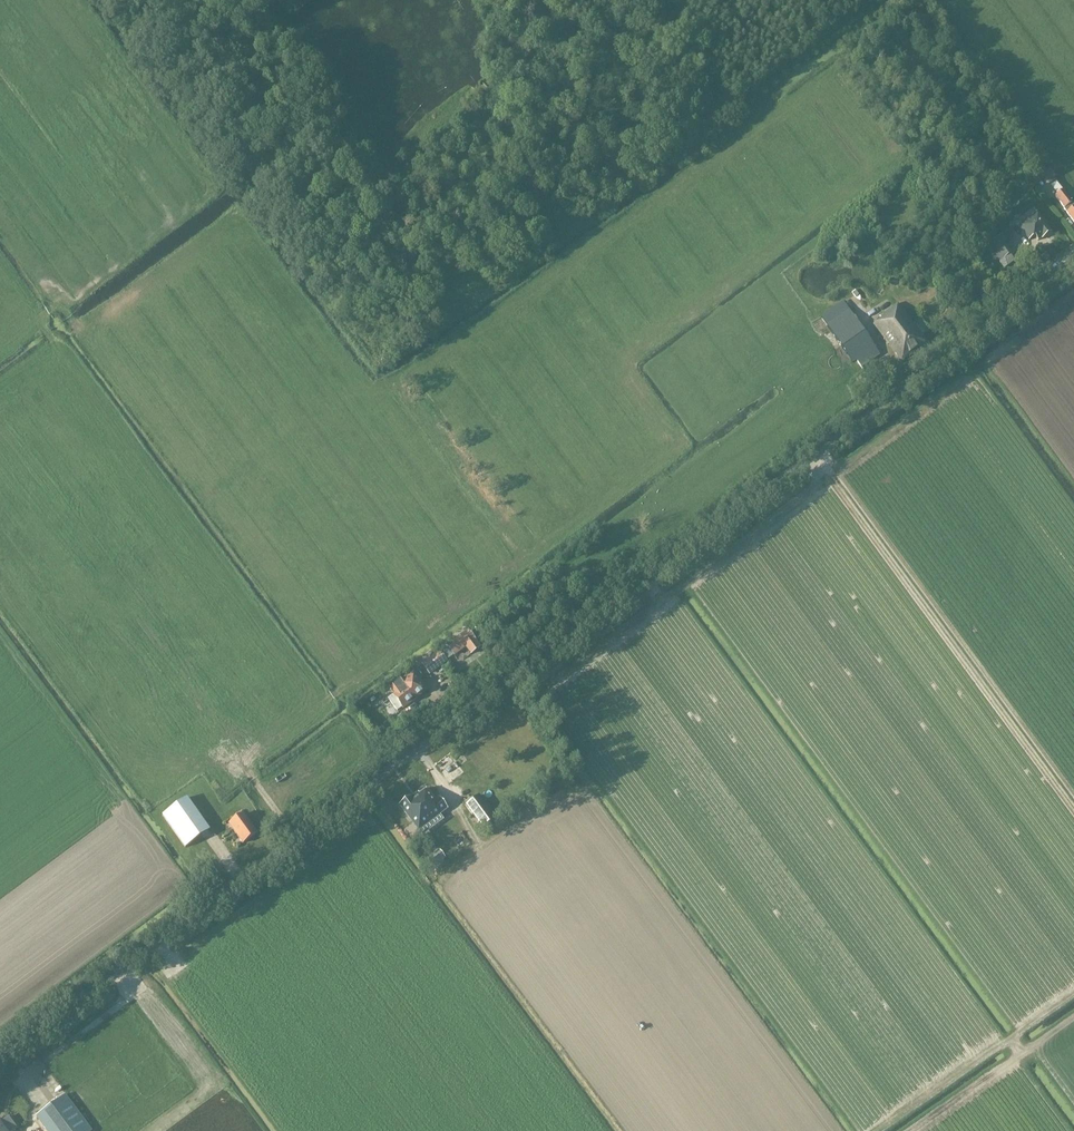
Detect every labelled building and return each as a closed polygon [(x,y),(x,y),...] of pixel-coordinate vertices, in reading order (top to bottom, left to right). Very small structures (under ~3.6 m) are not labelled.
[(605,186),(612,180),(610,177),(615,173),(608,163),(595,173),(605,186)] [(1050,171),(1044,175),(1049,182),(1055,177),(1050,171)] [(1054,196),(1073,224),(1073,204),(1063,190),(1054,196)] [(1040,237),(1041,238),(1050,232),(1035,211),(1036,213),(1019,226),(1017,224),(1028,240),(1034,236),(1037,240),(1040,237)] [(1003,232),(987,244),(998,261),(1009,254),(1001,243),(1007,238),(1003,232)] [(842,301),(819,317),(851,363),(856,360),(861,367),(879,355),(842,301)] [(920,317),(913,322),(897,303),(879,317),(879,318),(873,324),(901,361),(927,342),(922,335),(930,329),(920,317)] [(470,654),(480,646),(468,629),(446,645),(454,655),(465,647),(470,654)] [(439,650),(421,664),(428,673),(446,659),(439,650)] [(402,708),(418,697),(411,686),(423,677),(417,669),(390,688),(394,693),(388,698),(396,709),(401,706),(402,708)] [(410,797),(399,805),(411,821),(412,821),(411,820),(418,815),(423,816),(427,822),(426,823),(439,814),(446,808),(439,798),(435,801),(426,789),(419,795),(418,793),(410,798),(410,797)] [(478,795),(466,804),(480,824),(492,815),(478,795)] [(201,836),(209,830),(186,798),(161,815),(184,847),(189,844),(201,836)] [(229,823),(243,842),(257,832),(243,812),(229,823)] [(445,863),(436,852),(427,859),(428,861),(429,862),(436,870),(445,863)] [(428,869),(432,866),(429,862),(428,861),(424,863),(428,869)] [(35,1116),(46,1130),(91,1130),(65,1095),(35,1116)] [(12,1130),(4,1119),(0,1122),(0,1130),(12,1130)]
